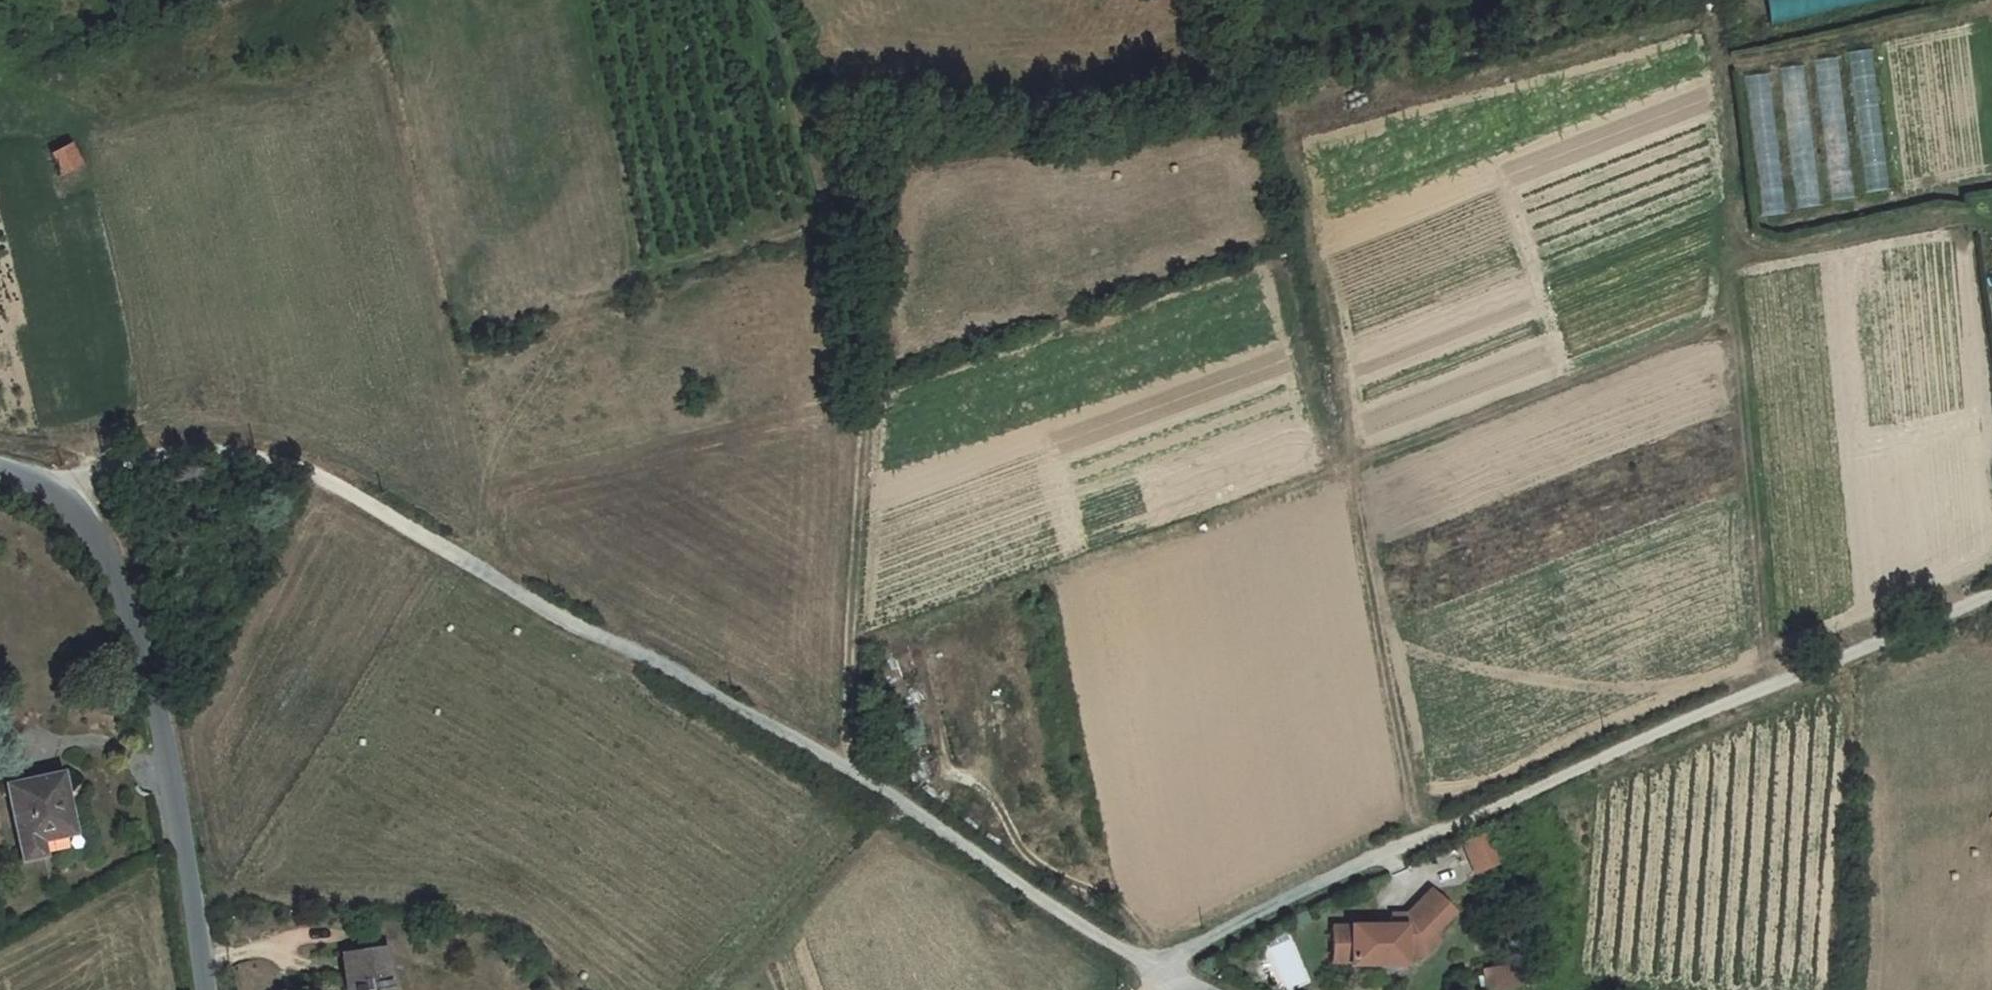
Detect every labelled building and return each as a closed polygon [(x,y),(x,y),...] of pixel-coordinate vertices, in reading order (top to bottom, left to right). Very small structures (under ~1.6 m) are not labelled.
[(1804,68),(1786,69),(1789,114),(1807,113),(1804,68)] [(52,150),(61,168),(78,157),(69,140),(52,150)] [(63,843),(56,802),(64,800),(61,782),(6,791),(18,866),(40,862),(37,847),(63,843)] [(71,842),(64,800),(56,802),(63,843),(71,842)] [(1466,834),(1476,865),(1502,853),(1496,820),(1466,834)] [(1331,922),(1331,957),(1349,956),(1349,960),(1403,960),(1403,950),(1422,950),(1422,933),(1426,929),(1428,931),(1430,930),(1452,908),(1430,885),(1405,910),(1390,910),(1390,922),(1331,922)] [(1436,936),(1430,930),(1428,931),(1426,929),(1422,933),(1422,950),(1436,936)] [(392,949),(344,950),(345,989),(397,989),(392,949)] [(1518,956),(1501,960),(1505,984),(1523,980),(1518,956)] [(1501,960),(1480,964),(1484,987),(1505,984),(1501,960)]
